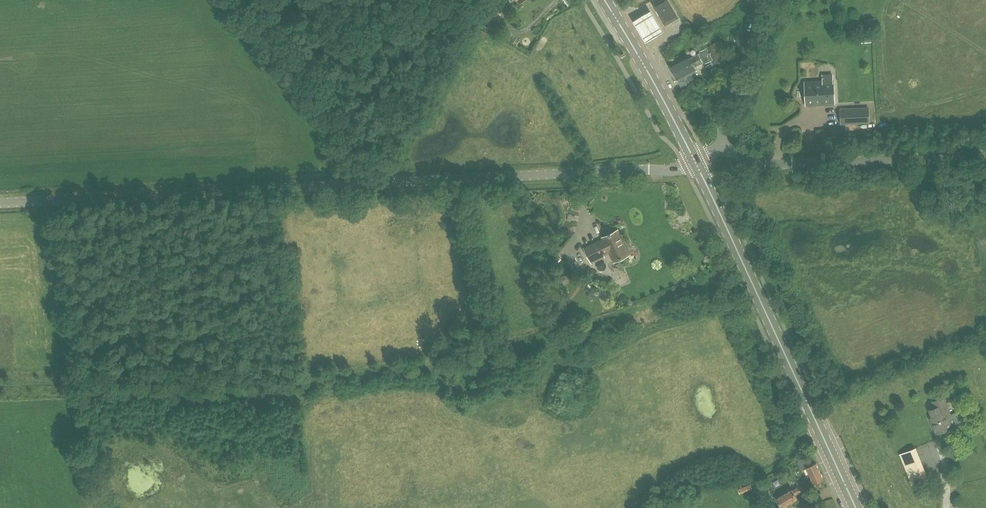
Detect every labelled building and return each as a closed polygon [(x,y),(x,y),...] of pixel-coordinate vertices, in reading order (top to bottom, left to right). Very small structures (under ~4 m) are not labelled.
[(492,12),(499,0),(480,0),(478,4),(479,4),(487,9),(492,12)] [(666,0),(665,0),(656,5),(666,23),(676,17),(666,0)] [(479,4),(470,19),(478,24),(487,9),(479,4)] [(650,9),(633,18),(645,39),(662,30),(650,9)] [(861,31),(862,41),(872,41),(871,31),(861,31)] [(696,71),(694,67),(703,63),(704,64),(711,60),(712,62),(704,66),(709,75),(717,71),(717,72),(725,66),(725,64),(729,53),(721,40),(699,51),(700,53),(699,54),(699,53),(689,58),(691,60),(673,69),(681,86),(689,82),(686,76),(696,71)] [(688,55),(670,64),(673,69),(691,60),(689,58),(688,55)] [(834,104),(833,80),(805,82),(806,105),(834,104)] [(868,108),(840,109),(841,123),(869,122),(868,108)] [(629,254),(618,230),(603,237),(605,240),(585,250),(591,262),(603,256),(603,255),(610,251),(615,261),(629,254)] [(561,277),(554,281),(557,287),(564,283),(563,281),(561,277)] [(934,422),(932,423),(936,434),(952,428),(945,408),(948,407),(944,397),(932,401),(935,408),(929,410),(934,422)] [(914,448),(899,455),(911,484),(926,478),(914,448)] [(824,479),(816,462),(813,464),(809,456),(797,462),(800,469),(807,467),(814,483),(824,479)] [(770,495),(761,481),(756,484),(765,499),(770,495)] [(738,489),(740,493),(753,488),(751,484),(738,489)] [(800,485),(793,489),(792,489),(777,498),(782,507),(798,498),(796,495),(804,491),(800,485)]
